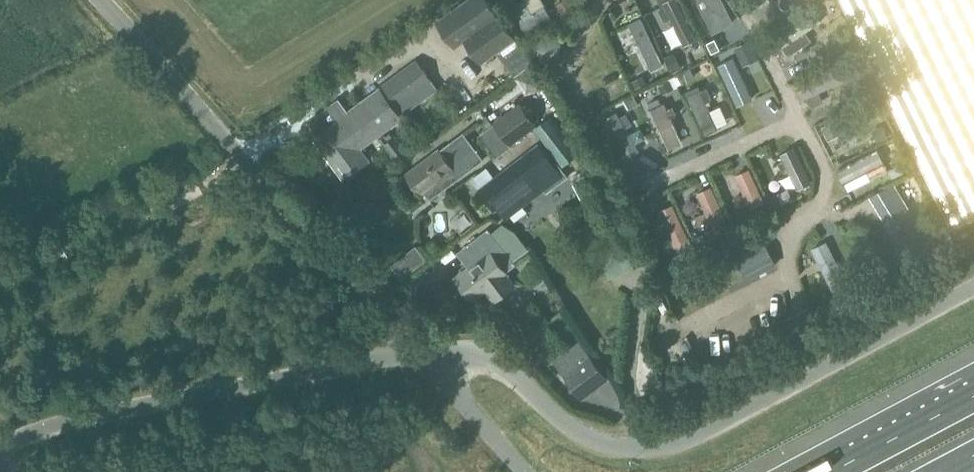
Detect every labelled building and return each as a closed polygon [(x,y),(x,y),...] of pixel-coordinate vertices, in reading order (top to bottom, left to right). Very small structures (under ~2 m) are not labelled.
[(495,0),(460,0),(437,14),(455,43),(465,37),(480,60),(482,59),(487,68),(523,44),(495,0)] [(555,17),(544,0),(526,0),(513,8),(529,33),(555,17)] [(579,12),(571,0),(567,0),(558,6),(567,19),(579,12)] [(684,46),(696,40),(676,0),(677,0),(659,0),(663,8),(659,10),(665,22),(671,18),(684,46)] [(734,25),(721,0),(708,0),(713,11),(703,16),(712,36),(734,25)] [(813,8),(771,36),(780,49),(821,21),(813,8)] [(662,63),(640,16),(628,22),(650,70),(662,63)] [(543,68),(557,59),(563,45),(554,30),(529,46),(543,68)] [(463,94),(446,71),(431,51),(380,89),(394,108),(433,80),(449,104),(463,94)] [(752,97),(733,57),(717,64),(736,105),(752,97)] [(394,108),(380,89),(380,88),(359,105),(378,131),(378,130),(379,132),(400,116),(394,108)] [(711,93),(696,99),(712,135),(727,130),(711,93)] [(681,142),(662,102),(649,108),(668,148),(681,142)] [(521,103),(493,123),(510,145),(537,125),(521,103)] [(358,147),(379,132),(378,130),(378,131),(359,105),(339,121),(337,119),(308,141),(321,160),(328,155),(345,177),(367,160),(358,147)] [(639,150),(615,110),(601,119),(625,159),(639,150)] [(823,139),(828,149),(863,134),(852,110),(816,127),(823,140),(823,139)] [(535,128),(561,161),(576,151),(549,117),(535,128)] [(429,199),(475,165),(469,157),(477,151),(462,131),(405,173),(420,193),(423,191),(429,199)] [(505,216),(560,173),(540,144),(497,177),(490,167),(472,180),(493,209),(497,206),(505,216)] [(494,144),(479,153),(488,167),(503,158),(494,144)] [(794,146),(779,153),(796,188),(811,181),(794,146)] [(837,170),(843,184),(884,164),(877,150),(837,170)] [(747,202),(750,209),(764,203),(749,168),(735,174),(744,194),(733,198),(737,206),(747,202)] [(585,202),(600,194),(588,173),(573,181),(585,202)] [(709,220),(712,226),(727,219),(711,186),(696,193),(705,211),(695,216),(699,225),(709,220)] [(906,248),(918,241),(887,191),(874,198),(906,248)] [(400,200),(411,214),(419,208),(408,194),(400,200)] [(673,244),(678,254),(694,247),(690,236),(688,237),(672,203),(658,210),(674,243),(673,244)] [(515,286),(506,275),(508,274),(505,271),(514,265),(488,230),(467,245),(477,258),(473,262),(471,260),(466,264),(469,268),(456,278),(473,300),(486,291),(494,302),(515,286)] [(733,253),(747,280),(777,265),(762,238),(733,253)] [(825,240),(811,247),(832,290),(847,283),(825,240)] [(590,355),(589,355),(580,343),(556,362),(565,374),(584,397),(608,378),(590,355)]
